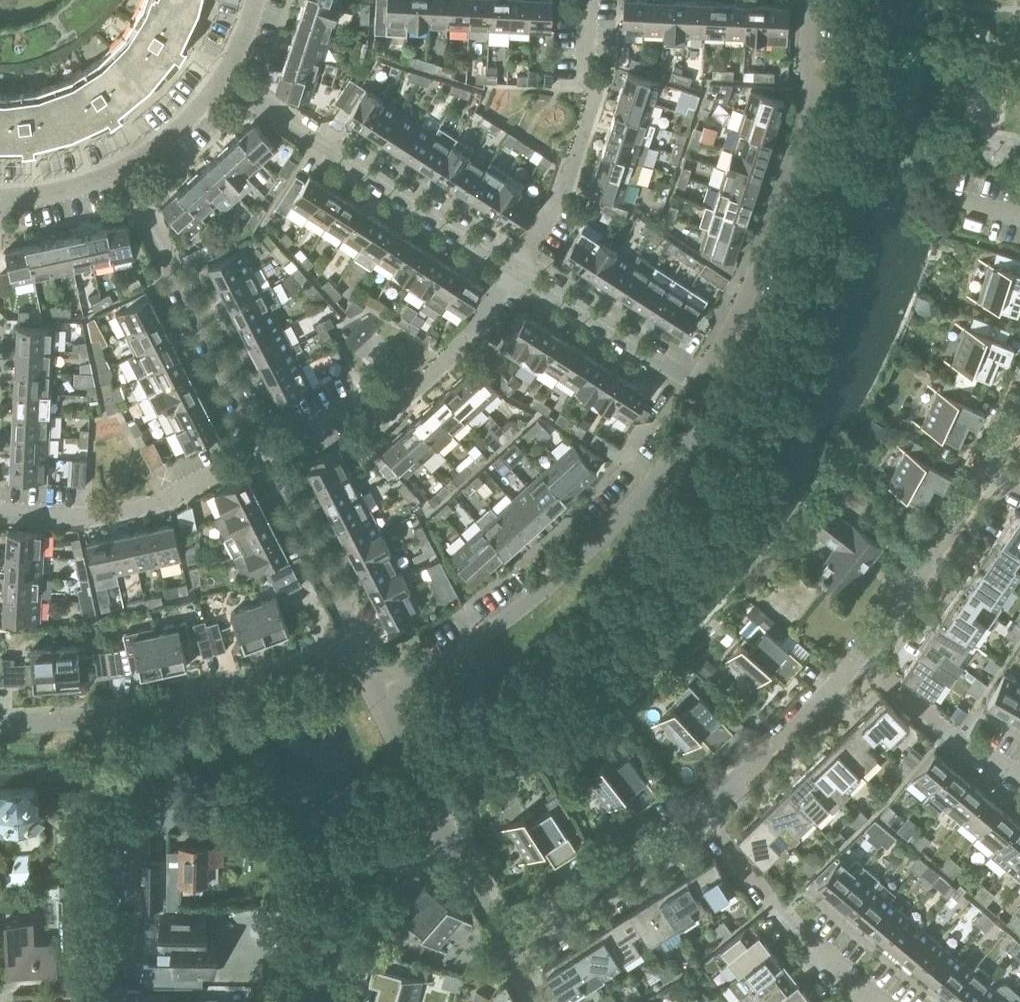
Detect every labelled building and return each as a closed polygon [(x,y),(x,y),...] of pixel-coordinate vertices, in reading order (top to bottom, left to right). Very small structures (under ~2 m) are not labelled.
[(199,8),(178,0),(144,0),(142,7),(126,33),(113,46),(150,84),(176,53),(180,56),(179,57),(180,57),(188,45),(187,45),(186,45),(182,43),(199,8)] [(301,11),(334,21),(341,1),(337,0),(305,0),(301,11)] [(408,25),(409,0),(377,0),(375,33),(386,33),(387,24),(408,25)] [(408,25),(428,26),(429,0),(409,0),(408,25)] [(428,26),(448,27),(449,0),(429,0),(428,26)] [(448,27),(468,28),(470,0),(449,0),(448,27)] [(468,28),(489,29),(491,0),(470,0),(468,28)] [(489,29),(509,30),(511,0),(491,0),(489,29)] [(530,31),(531,0),(511,0),(509,30),(530,31)] [(530,31),(551,32),(553,0),(531,0),(530,31)] [(622,31),(643,32),(645,0),(624,0),(622,31)] [(643,32),(664,33),(666,0),(645,0),(643,32)] [(676,0),(666,0),(664,33),(684,34),(686,1),(676,0)] [(706,2),(686,1),(684,34),(704,36),(706,2)] [(362,2),(361,12),(370,13),(370,3),(362,2)] [(727,3),(706,2),(704,36),(725,37),(727,3)] [(747,4),(727,3),(725,37),(746,38),(747,4)] [(768,5),(747,4),(746,38),(766,39),(768,5)] [(789,6),(768,5),(766,39),(787,40),(789,6)] [(334,21),(301,11),(295,30),(328,41),(334,21)] [(370,13),(361,12),(361,22),(369,23),(370,13)] [(322,60),(328,41),(295,30),(289,49),(322,60)] [(357,49),(365,52),(368,42),(360,39),(357,49)] [(384,47),(385,39),(375,39),(374,47),(384,47)] [(150,84),(113,46),(98,60),(73,76),(55,83),(73,134),(109,117),(112,120),(111,121),(112,122),(124,114),(123,113),(122,113),(120,110),(150,84)] [(289,49),(283,69),(316,80),(322,60),(289,49)] [(354,59),(362,61),(365,52),(357,49),(354,59)] [(414,65),(416,56),(406,53),(404,61),(414,65)] [(630,65),(640,69),(642,61),(642,60),(633,57),(630,65)] [(652,64),(642,60),(642,61),(640,69),(649,72),(652,64)] [(352,63),(350,69),(362,73),(364,70),(366,67),(352,63)] [(434,71),(443,74),(446,66),(437,63),(434,71)] [(402,68),(392,64),(389,72),(399,76),(402,68)] [(683,67),(675,65),(673,70),(682,73),(683,67)] [(454,78),(456,69),(446,66),(443,74),(454,78)] [(316,80),(283,69),(277,89),(309,100),(316,80)] [(723,78),(723,69),(714,69),(713,77),(723,78)] [(723,69),(723,78),(733,78),(734,70),(723,69)] [(682,74),(682,73),(673,70),(670,79),(680,82),(682,74)] [(419,82),(422,74),(412,71),(410,79),(419,82)] [(621,92),(654,102),(661,82),(628,71),(621,92)] [(764,80),(764,71),(754,71),(754,79),(764,80)] [(775,72),(764,71),(764,80),(774,80),(775,72)] [(552,73),(545,72),(544,85),(552,85),(552,73)] [(477,82),(486,82),(487,73),(477,73),(477,82)] [(497,83),(497,74),(487,73),(486,82),(497,83)] [(692,77),(682,73),(682,74),(680,82),(690,85),(692,77)] [(396,74),(382,94),(385,97),(399,76),(396,74)] [(432,77),(422,74),(419,82),(429,85),(432,77)] [(517,84),(527,84),(527,75),(518,75),(517,84)] [(527,75),(527,84),(538,85),(538,76),(527,75)] [(350,78),(342,90),(348,94),(356,82),(350,78)] [(347,117),(364,128),(383,100),(366,88),(356,82),(348,94),(341,105),(351,112),(347,117)] [(73,134),(55,83),(37,89),(7,94),(0,93),(0,145),(24,145),(23,150),(22,151),(37,149),(37,148),(35,148),(36,144),(73,134)] [(460,95),(462,87),(453,83),(450,92),(460,95)] [(717,90),(714,100),(726,104),(733,84),(710,83),(709,88),(717,90)] [(472,90),(462,87),(460,95),(469,98),(472,90)] [(709,88),(705,98),(714,100),(717,90),(709,88)] [(335,102),(341,105),(348,94),(342,90),(335,102)] [(751,90),(745,110),(778,121),(784,101),(751,90)] [(648,122),(654,102),(621,92),(615,111),(648,122)] [(714,100),(705,98),(702,107),(711,110),(714,100)] [(364,128),(382,140),(401,111),(383,100),(364,128)] [(685,112),(693,115),(696,105),(688,103),(685,112)] [(745,110),(738,130),(772,140),(778,121),(745,110)] [(382,140),(399,151),(418,122),(401,111),(382,140)] [(642,141),(648,122),(615,111),(609,131),(642,141)] [(690,125),(693,115),(685,112),(682,122),(690,125)] [(479,123),(487,128),(492,121),(484,115),(479,123)] [(492,121),(487,128),(496,134),(501,127),(492,121)] [(254,122),(238,136),(262,162),(278,148),(254,122)] [(399,151),(416,162),(435,133),(418,122),(399,151)] [(439,126),(435,133),(416,162),(434,173),(452,144),(453,144),(457,138),(439,126)] [(696,127),(693,136),(701,138),(704,129),(696,127)] [(738,130),(732,149),(765,159),(772,140),(738,130)] [(649,143),(642,141),(609,131),(602,150),(643,163),(649,143)] [(247,176),(247,175),(262,162),(238,136),(223,150),(247,176)] [(701,138),(693,136),(690,146),(698,149),(701,138)] [(453,144),(452,144),(434,173),(451,184),(469,155),(470,156),(474,149),(457,138),(453,144)] [(513,145),(522,150),(526,143),(518,138),(513,145)] [(672,151),(681,154),(684,144),(676,142),(672,151)] [(526,143),(522,150),(530,156),(535,149),(526,143)] [(732,149),(726,168),(759,179),(765,159),(732,149)] [(247,175),(247,176),(223,150),(209,163),(239,197),(254,184),(247,175)] [(636,182),(643,163),(602,150),(596,169),(629,180),(636,182)] [(677,164),(681,154),(672,151),(669,161),(677,164)] [(552,160),(544,154),(539,161),(548,167),(552,160)] [(487,167),(470,156),(469,155),(451,184),(468,196),(487,167)] [(193,177),(217,203),(224,211),(239,197),(209,163),(193,177)] [(684,166),(680,175),(689,178),(692,168),(684,166)] [(486,207),(504,178),(487,167),(468,196),(486,207)] [(753,198),(759,179),(726,168),(720,188),(753,198)] [(623,200),(629,180),(596,169),(590,190),(623,200)] [(486,207),(503,218),(521,189),(524,183),(507,172),(504,178),(486,207)] [(280,173),(275,181),(282,186),(287,177),(280,173)] [(309,174),(305,180),(296,175),(276,207),(286,214),(292,206),(308,216),(327,186),(309,174)] [(689,178),(680,175),(677,185),(685,188),(689,178)] [(217,203),(193,177),(179,191),(202,217),(217,203)] [(658,179),(655,188),(660,190),(663,180),(658,179)] [(660,190),(668,192),(671,183),(663,180),(660,190)] [(282,186),(275,181),(269,190),(276,194),(282,186)] [(325,227),(344,197),(327,186),(308,216),(325,227)] [(714,207),(747,218),(753,198),(720,188),(714,207)] [(539,200),(521,189),(503,218),(521,229),(539,200)] [(665,202),(668,192),(660,190),(657,200),(665,202)] [(206,222),(202,217),(179,191),(163,205),(190,236),(206,222)] [(361,208),(344,197),(325,227),(342,238),(361,208)] [(618,206),(609,203),(606,211),(615,214),(618,206)] [(671,204),(668,214),(676,217),(679,207),(671,204)] [(261,218),(267,209),(260,205),(254,213),(261,218)] [(700,224),(707,227),(740,237),(747,218),(714,207),(713,208),(706,205),(700,224)] [(629,209),(618,206),(615,214),(626,217),(629,209)] [(359,249),(378,219),(361,208),(342,238),(359,249)] [(673,226),(676,217),(668,214),(665,224),(673,226)] [(376,260),(395,230),(378,219),(359,249),(354,257),(371,268),(376,260)] [(563,257),(580,268),(599,239),(603,232),(586,221),(563,257)] [(248,222),(238,227),(242,235),(251,230),(248,222)] [(107,228),(114,262),(135,257),(127,223),(107,228)] [(654,230),(646,224),(641,232),(650,237),(654,230)] [(233,239),(242,235),(238,227),(229,232),(233,239)] [(707,227),(701,247),(734,258),(740,237),(707,227)] [(94,266),(114,262),(107,228),(87,232),(94,266)] [(276,256),(277,256),(283,249),(265,230),(257,235),(276,256)] [(393,271),(412,241),(395,230),(376,260),(393,271)] [(663,236),(654,230),(650,237),(658,243),(663,236)] [(67,236),(75,270),(94,266),(87,232),(67,236)] [(287,245),(293,239),(286,232),(280,237),(287,245)] [(54,274),(75,270),(67,236),(47,241),(54,274)] [(580,268),(597,279),(616,250),(599,239),(580,268)] [(54,274),(47,241),(28,245),(35,279),(54,274)] [(408,288),(411,283),(430,253),(412,241),(393,271),(390,276),(408,288)] [(209,242),(200,247),(207,260),(216,255),(228,250),(224,243),(214,251),(209,242)] [(13,283),(35,279),(28,245),(7,249),(11,271),(0,273),(0,280),(0,295),(15,292),(13,283)] [(182,255),(186,261),(197,265),(207,260),(200,247),(182,255)] [(688,252),(680,247),(675,254),(683,259),(688,252)] [(294,253),(301,260),(307,255),(300,248),(294,253)] [(209,265),(220,285),(252,268),(242,249),(209,265)] [(283,249),(277,256),(276,256),(282,263),(289,257),(283,249)] [(597,279),(615,290),(634,261),(616,250),(597,279)] [(697,258),(688,252),(683,259),(693,265),(697,258)] [(978,300),(1018,313),(1019,306),(1019,259),(998,252),(994,264),(990,263),(978,300)] [(428,294),(448,264),(430,253),(411,283),(428,294)] [(314,262),(307,255),(301,260),(308,268),(314,262)] [(615,290),(632,301),(651,272),(634,261),(615,290)] [(729,278),(706,263),(700,273),(723,288),(729,278)] [(465,275),(448,264),(428,294),(424,300),(442,312),(446,305),(465,275)] [(252,268),(220,285),(230,305),(270,284),(261,266),(253,271),(252,268)] [(632,301),(649,312),(672,276),(655,266),(651,272),(632,301)] [(465,275),(446,305),(464,317),(483,287),(465,275)] [(649,312),(667,324),(690,288),(672,276),(649,312)] [(306,289),(312,283),(307,277),(301,283),(306,289)] [(139,278),(130,282),(134,290),(143,285),(139,278)] [(322,285),(329,291),(335,286),(329,279),(322,285)] [(272,307),(281,303),(271,283),(270,284),(230,305),(239,324),(272,307)] [(306,289),(312,295),(310,297),(319,307),(329,302),(319,290),(312,283),(306,289)] [(342,294),(335,286),(329,291),(336,300),(342,294)] [(690,288),(667,324),(685,335),(708,299),(690,288)] [(97,291),(88,296),(92,302),(101,298),(97,291)] [(110,293),(101,298),(105,305),(114,301),(110,293)] [(364,300),(371,305),(376,298),(368,293),(364,300)] [(126,333),(159,316),(149,296),(116,313),(126,333)] [(105,305),(101,298),(92,302),(96,310),(105,305)] [(386,304),(376,298),(371,305),(381,311),(386,304)] [(365,306),(353,299),(346,310),(351,316),(364,309),(365,306)] [(61,306),(51,306),(50,314),(60,315),(61,306)] [(61,306),(60,315),(71,315),(71,307),(61,306)] [(272,307),(239,324),(249,343),(282,326),(272,307)] [(29,311),(19,310),(19,319),(29,319),(29,311)] [(398,322),(406,328),(411,321),(403,315),(398,322)] [(507,344),(524,355),(543,326),(525,315),(507,344)] [(126,333),(136,352),(169,335),(159,316),(126,333)] [(330,316),(315,324),(319,332),(327,328),(334,324),(330,316)] [(970,328),(966,327),(952,363),(991,379),(999,358),(1008,361),(1014,346),(1005,342),(1010,330),(974,316),(970,328)] [(420,326),(411,321),(406,328),(415,333),(420,326)] [(17,348),(54,349),(55,327),(18,325),(17,348)] [(249,343),(259,362),(292,346),(282,326),(249,343)] [(560,337),(543,326),(524,355),(520,362),(537,373),(541,366),(560,337)] [(440,331),(432,327),(429,332),(436,337),(440,331)] [(327,328),(319,332),(323,339),(331,335),(327,328)] [(436,337),(429,332),(424,339),(433,345),(437,338),(436,337)] [(178,355),(169,335),(136,352),(137,352),(128,357),(137,376),(178,355)] [(577,348),(560,337),(541,366),(559,377),(577,348)] [(101,338),(92,339),(94,347),(102,345),(101,338)] [(80,351),(88,349),(86,341),(78,342),(80,351)] [(299,342),(292,346),(259,362),(269,382),(302,365),(295,352),(302,348),(299,342)] [(104,354),(102,345),(94,347),(96,356),(104,354)] [(341,355),(337,347),(329,351),(333,358),(341,355)] [(52,371),(54,349),(17,348),(16,369),(52,371)] [(559,377),(576,388),(595,359),(577,348),(559,377)] [(90,357),(88,349),(80,351),(81,359),(90,357)] [(329,351),(310,361),(314,369),(333,359),(333,358),(329,351)] [(147,396),(156,391),(188,374),(178,355),(137,376),(147,396)] [(611,370),(595,359),(576,388),(593,399),(611,370)] [(312,385),(302,365),(269,382),(279,402),(312,385)] [(476,366),(460,380),(483,405),(499,391),(476,366)] [(15,391),(51,392),(52,371),(16,369),(15,391)] [(629,381),(611,370),(593,399),(610,410),(629,381)] [(495,379),(502,386),(508,380),(501,373),(495,379)] [(198,393),(188,374),(156,391),(147,396),(157,415),(166,411),(166,410),(198,393)] [(942,391),(938,389),(921,425),(959,443),(969,423),(977,427),(985,411),(976,407),(982,395),(947,379),(942,391)] [(445,393),(468,419),(483,405),(460,380),(445,393)] [(508,380),(502,386),(509,394),(515,388),(508,380)] [(110,381),(102,383),(103,391),(112,389),(110,381)] [(647,393),(629,381),(610,410),(629,422),(647,393)] [(95,384),(87,386),(89,394),(97,392),(95,384)] [(114,403),(125,398),(121,385),(112,390),(114,403)] [(112,390),(112,389),(103,391),(108,413),(116,411),(114,403),(112,390)] [(50,414),(51,392),(15,391),(14,412),(50,414)] [(99,401),(97,392),(89,394),(91,402),(99,401)] [(208,413),(198,393),(166,410),(166,411),(176,430),(208,413)] [(453,433),(468,419),(445,393),(429,407),(453,433)] [(530,403),(539,408),(543,401),(535,396),(530,403)] [(543,401),(539,408),(547,414),(552,407),(543,401)] [(414,421),(438,447),(453,433),(429,407),(414,421)] [(13,434),(49,436),(50,414),(14,412),(13,434)] [(208,413),(176,430),(186,450),(219,433),(208,413)] [(135,417),(127,421),(131,427),(138,424),(135,417)] [(573,431),(577,423),(569,418),(565,426),(573,431)] [(538,420),(531,427),(537,433),(544,426),(538,420)] [(423,460),(438,447),(414,421),(399,435),(423,460)] [(512,423),(505,429),(511,436),(518,430),(512,423)] [(586,429),(577,423),(573,431),(582,436),(586,429)] [(143,432),(138,424),(131,427),(135,436),(143,432)] [(529,440),(537,433),(531,427),(523,433),(529,440)] [(80,437),(89,437),(89,429),(80,429),(80,437)] [(503,443),(511,436),(505,429),(497,437),(503,443)] [(619,447),(596,432),(590,442),(614,457),(619,447)] [(48,457),(49,436),(13,434),(12,455),(48,457)] [(423,460),(399,435),(383,450),(406,475),(423,460)] [(88,446),(89,437),(80,437),(80,446),(88,446)] [(164,461),(154,441),(141,448),(151,468),(164,461)] [(500,454),(506,461),(511,466),(525,452),(515,441),(500,454)] [(910,452),(906,450),(887,484),(924,504),(935,485),(943,489),(951,475),(943,470),(949,459),(916,441),(910,452)] [(572,443),(558,456),(582,483),(597,470),(596,469),(603,457),(580,443),(577,448),(572,443)] [(374,461),(380,455),(375,449),(368,455),(374,461)] [(482,451),(475,457),(481,463),(488,457),(482,451)] [(341,454),(309,470),(319,490),(351,473),(341,454)] [(510,467),(511,466),(506,461),(500,454),(499,455),(500,455),(493,461),(499,467),(505,461),(510,467)] [(48,457),(12,455),(11,478),(47,480),(48,457)] [(380,455),(374,461),(380,467),(386,462),(380,455)] [(558,456),(542,470),(567,497),(582,483),(558,456)] [(481,463),(475,457),(467,464),(473,471),(481,463)] [(73,459),(72,484),(72,485),(86,485),(88,460),(73,459)] [(552,511),(567,497),(542,470),(528,484),(552,511)] [(361,492),(351,473),(319,490),(329,509),(361,492)] [(484,481),(478,475),(470,482),(476,488),(484,481)] [(225,513),(257,497),(247,477),(215,493),(225,513)] [(452,478),(445,485),(450,491),(457,485),(452,478)] [(404,494),(410,488),(404,482),(398,488),(404,494)] [(469,495),(476,488),(470,482),(463,488),(469,495)] [(528,484),(512,498),(536,525),(552,511),(528,484)] [(442,498),(450,491),(445,485),(437,492),(442,498)] [(416,495),(410,488),(404,494),(410,500),(416,495)] [(371,511),(361,492),(329,509),(338,528),(371,511)] [(506,493),(492,506),(521,538),(536,525),(512,498),(511,498),(506,493)] [(225,539),(235,533),(268,517),(257,497),(225,513),(215,519),(225,539)] [(448,502),(441,509),(446,515),(453,508),(448,502)] [(191,531),(197,527),(192,505),(178,512),(178,509),(177,509),(182,533),(191,531)] [(506,552),(521,538),(492,506),(492,507),(491,506),(476,520),(481,526),(482,525),(506,552)] [(997,536),(1019,552),(1019,511),(1016,508),(997,536)] [(438,522),(446,515),(441,509),(433,516),(438,522)] [(816,574),(844,596),(882,547),(853,525),(852,526),(831,509),(814,531),(836,548),(816,574)] [(381,531),(371,511),(338,528),(349,548),(381,531)] [(930,531),(936,521),(925,515),(919,524),(930,531)] [(245,552),(277,535),(268,517),(235,533),(225,539),(234,556),(244,551),(245,552)] [(174,523),(151,528),(159,564),(181,559),(174,523)] [(414,529),(418,536),(426,532),(422,525),(414,529)] [(482,525),(481,526),(467,538),(492,565),(506,552),(482,525)] [(151,528),(131,533),(138,568),(159,564),(151,528)] [(8,530),(7,553),(43,555),(44,532),(8,530)] [(182,533),(184,541),(192,539),(191,531),(182,533)] [(349,548),(358,567),(391,550),(381,531),(349,548)] [(422,544),(430,540),(426,532),(418,536),(422,544)] [(131,533),(109,537),(117,573),(138,568),(131,533)] [(288,556),(277,535),(245,552),(244,551),(234,556),(245,578),(288,556)] [(978,564),(1010,585),(1019,570),(1019,552),(997,536),(978,564)] [(71,539),(75,556),(84,554),(80,537),(71,539)] [(119,582),(117,573),(109,537),(87,542),(97,588),(119,582)] [(474,581),(492,565),(467,538),(450,554),(474,581)] [(368,586),(400,570),(391,550),(358,567),(368,586)] [(43,555),(7,553),(6,575),(42,577),(43,555)] [(84,554),(75,556),(80,579),(89,579),(84,554)] [(427,567),(432,577),(445,570),(440,560),(427,567)] [(269,573),(280,595),(301,585),(290,562),(269,573)] [(957,590),(995,616),(1001,607),(996,605),(1010,585),(978,564),(971,573),(970,572),(957,590)] [(192,577),(200,575),(198,566),(190,568),(192,577)] [(368,586),(378,605),(410,589),(400,570),(368,586)] [(445,570),(432,577),(432,578),(429,580),(441,602),(457,594),(445,570)] [(41,598),(42,577),(6,575),(4,597),(41,598)] [(202,583),(200,575),(192,577),(193,584),(202,583)] [(93,598),(89,579),(80,579),(82,588),(78,589),(80,601),(93,598)] [(187,584),(178,585),(180,594),(188,592),(187,584)] [(421,609),(410,589),(378,605),(388,625),(421,609)] [(940,620),(971,641),(983,623),(988,627),(995,616),(957,590),(944,609),(946,610),(940,620)] [(145,599),(147,607),(163,604),(161,595),(145,599)] [(276,595),(253,604),(268,641),(290,632),(276,595)] [(41,598),(4,597),(3,619),(40,621),(41,598)] [(97,618),(93,598),(80,601),(84,620),(97,618)] [(145,599),(128,602),(129,611),(147,607),(145,599)] [(109,600),(100,602),(102,611),(110,609),(109,600)] [(268,641),(253,604),(231,612),(245,649),(268,641)] [(756,604),(749,611),(760,621),(767,614),(756,604)] [(166,630),(156,633),(164,671),(187,666),(181,639),(190,637),(186,620),(164,625),(166,630)] [(203,656),(215,653),(206,624),(205,620),(194,624),(203,656)] [(959,659),(971,641),(940,620),(934,628),(932,627),(919,646),(921,647),(939,659),(957,672),(963,662),(959,659)] [(1014,621),(1013,620),(1010,626),(1019,633),(1019,625),(1014,621)] [(218,621),(206,624),(215,653),(227,649),(218,621)] [(1019,637),(1019,633),(1010,626),(1005,633),(1017,641),(1019,637)] [(141,677),(164,671),(156,633),(154,627),(123,633),(128,654),(135,652),(141,677)] [(758,684),(771,669),(785,681),(803,661),(789,649),(766,629),(753,643),(746,637),(728,658),(758,684)] [(55,647),(58,687),(81,685),(79,656),(87,656),(86,645),(79,646),(55,647)] [(58,687),(55,647),(30,649),(31,663),(14,664),(14,658),(2,657),(1,683),(13,684),(33,682),(33,688),(58,687)] [(921,647),(901,676),(933,697),(945,679),(950,682),(957,672),(939,659),(921,647)] [(107,650),(111,676),(122,674),(118,649),(107,650)] [(98,677),(111,676),(107,650),(95,652),(98,677)] [(698,668),(706,675),(715,665),(707,658),(698,668)] [(968,671),(964,677),(972,682),(976,676),(968,671)] [(1007,714),(1019,691),(1019,682),(1005,674),(988,704),(1007,714)] [(972,682),(984,690),(987,684),(976,676),(972,682)] [(979,697),(984,690),(972,682),(967,689),(979,697)] [(679,702),(675,706),(674,706),(659,721),(686,750),(701,736),(714,749),(733,731),(721,717),(700,695),(689,684),(675,698),(679,702)] [(1019,721),(1019,691),(1007,714),(1019,721)] [(631,706),(624,696),(613,705),(620,714),(631,706)] [(909,725),(883,698),(858,721),(874,737),(885,749),(892,742),(892,741),(909,725)] [(911,718),(901,711),(898,714),(907,723),(911,718)] [(861,772),(877,756),(866,745),(874,737),(858,721),(834,745),(861,772)] [(809,766),(841,799),(849,792),(845,787),(861,772),(834,745),(826,753),(824,751),(809,766)] [(899,762),(910,771),(921,758),(911,749),(899,762)] [(928,792),(950,765),(935,752),(912,778),(928,792)] [(637,811),(658,794),(653,788),(662,781),(651,767),(642,774),(628,755),(613,767),(608,760),(602,765),(602,764),(585,777),(610,809),(625,796),(637,811)] [(910,771),(899,762),(894,769),(904,778),(910,771)] [(950,765),(928,792),(929,792),(923,800),(939,814),(946,806),(945,806),(967,780),(950,765)] [(786,791),(813,819),(828,804),(832,808),(841,799),(809,766),(792,783),(794,784),(786,791)] [(946,806),(961,820),(984,793),(967,780),(945,806),(946,806)] [(34,830),(44,819),(39,815),(38,800),(39,799),(39,794),(33,788),(28,789),(27,788),(25,789),(9,790),(7,789),(6,790),(0,790),(0,822),(16,837),(22,830),(34,830)] [(551,791),(545,795),(548,800),(554,796),(551,791)] [(764,818),(788,843),(792,847),(801,839),(797,834),(813,819),(786,791),(777,800),(776,798),(760,814),(761,815),(764,818)] [(979,834),(1001,808),(984,793),(961,820),(979,834)] [(528,861),(545,850),(555,865),(578,851),(559,821),(570,814),(557,794),(554,796),(548,800),(545,801),(551,809),(534,820),(530,812),(525,816),(524,815),(506,827),(528,861)] [(856,802),(850,808),(854,812),(859,807),(856,802)] [(895,810),(889,805),(881,816),(887,821),(894,811),(895,810)] [(868,817),(859,807),(854,812),(863,822),(868,817)] [(979,834),(995,848),(1018,822),(1001,808),(979,834)] [(898,814),(894,811),(887,821),(890,824),(898,814)] [(857,828),(863,822),(854,812),(847,818),(857,828)] [(764,818),(761,815),(737,839),(764,866),(781,850),(788,843),(764,818)] [(865,829),(881,842),(890,832),(875,819),(865,829)] [(1007,869),(1019,853),(1019,824),(1018,822),(995,848),(990,855),(1007,869)] [(914,844),(923,833),(917,828),(908,839),(914,844)] [(109,847),(109,863),(117,863),(117,876),(137,877),(137,904),(163,905),(163,860),(146,860),(147,832),(118,832),(118,847),(109,847)] [(897,837),(890,832),(881,842),(888,848),(897,837)] [(929,838),(923,833),(914,844),(920,849),(929,838)] [(167,850),(166,908),(181,908),(182,884),(206,884),(207,865),(223,865),(223,845),(181,845),(181,850),(167,850)] [(1019,880),(1019,853),(1007,869),(1019,880)] [(18,854),(14,864),(12,869),(2,870),(3,885),(30,884),(29,854),(18,854)] [(805,859),(815,869),(820,864),(811,854),(805,859)] [(915,871),(924,860),(918,855),(909,866),(915,871)] [(947,872),(956,861),(950,856),(941,867),(947,872)] [(685,874),(706,907),(735,889),(714,857),(704,864),(704,862),(685,874)] [(817,884),(833,898),(856,872),(862,864),(856,859),(850,866),(840,858),(817,884)] [(809,875),(815,869),(805,859),(799,865),(809,875)] [(930,865),(924,860),(915,871),(921,876),(930,865)] [(962,866),(956,861),(947,872),(953,877),(962,866)] [(862,864),(856,872),(833,898),(851,912),(879,879),(879,878),(863,865),(862,864)] [(667,887),(657,894),(678,925),(706,907),(685,874),(666,886),(667,887)] [(851,912),(867,926),(890,900),(896,893),(879,879),(880,879),(879,878),(879,879),(851,912)] [(967,882),(964,886),(967,889),(970,892),(974,888),(967,882)] [(948,899),(952,894),(957,888),(951,883),(942,894),(948,899)] [(957,888),(952,894),(958,899),(967,889),(961,883),(957,888)] [(59,884),(59,897),(76,896),(76,884),(59,884)] [(407,920),(438,947),(464,918),(426,884),(414,897),(421,903),(407,920)] [(974,895),(981,900),(990,889),(983,884),(974,895)] [(990,889),(981,900),(986,905),(995,894),(990,889)] [(676,926),(678,925),(657,894),(629,912),(632,917),(644,935),(643,935),(649,944),(659,938),(667,950),(684,938),(676,926)] [(867,926),(884,941),(906,914),(890,900),(867,926)] [(981,927),(990,916),(984,911),(975,921),(981,927)] [(611,923),(601,930),(622,961),(640,949),(635,941),(643,935),(644,935),(632,917),(629,912),(611,923)] [(1014,928),(1019,920),(1019,915),(1016,912),(1007,923),(1014,928)] [(923,928),(906,914),(884,941),(901,955),(923,928)] [(144,964),(144,983),(174,984),(174,985),(203,985),(203,973),(213,973),(213,934),(204,934),(204,916),(162,916),(161,940),(174,940),(174,964),(144,964)] [(996,921),(990,916),(981,927),(987,932),(996,921)] [(5,921),(7,962),(20,962),(20,972),(59,970),(57,941),(35,942),(33,920),(5,921)] [(718,925),(726,936),(732,931),(723,920),(718,925)] [(726,936),(718,925),(711,930),(720,941),(726,936)] [(901,955),(918,969),(940,943),(923,928),(901,955)] [(728,959),(739,973),(771,948),(759,933),(753,938),(746,929),(704,961),(706,964),(705,964),(707,966),(711,969),(715,969),(719,967),(722,965),(722,964),(728,959)] [(572,948),(596,984),(605,977),(603,973),(622,961),(601,930),(572,948)] [(1019,947),(1019,942),(1017,939),(1008,949),(1014,954),(1019,947)] [(918,969),(934,983),(957,956),(940,943),(918,969)] [(596,984),(572,948),(544,966),(564,998),(583,986),(585,990),(596,984)] [(771,948),(739,973),(751,988),(742,996),(746,1001),(754,1001),(784,977),(778,969),(783,964),(771,948)] [(423,979),(418,978),(421,965),(387,955),(383,967),(374,965),(369,981),(378,984),(373,1001),(417,1001),(423,979)] [(951,997),(973,970),(972,970),(957,956),(934,983),(951,997)] [(670,961),(664,965),(671,977),(678,973),(670,961)] [(957,1001),(973,1001),(989,984),(994,978),(977,964),(972,970),(973,970),(951,997),(957,1001)] [(671,977),(664,965),(657,970),(664,981),(671,977)] [(463,977),(446,972),(442,986),(460,991),(463,977)] [(784,977),(754,1001),(804,1001),(810,997),(797,982),(792,987),(784,977)] [(506,981),(503,983),(499,985),(496,988),(494,991),(491,994),(489,997),(487,1001),(517,1001),(506,981)] [(1014,989),(1008,983),(1005,983),(1002,983),(999,984),(995,989),(989,984),(973,1001),(1003,1001),(1014,989)] [(127,1001),(190,1001),(190,989),(127,988),(127,1001)] [(1019,1001),(1019,995),(1019,993),(1014,989),(1003,1001),(1019,1001)] [(607,1001),(615,1001),(611,993),(604,997),(607,1001)]
